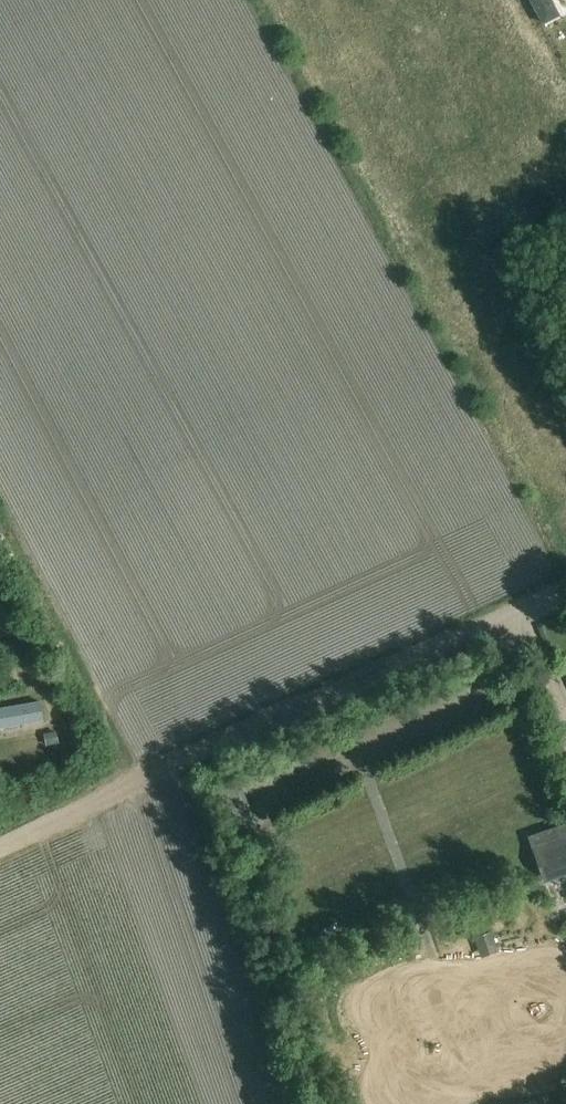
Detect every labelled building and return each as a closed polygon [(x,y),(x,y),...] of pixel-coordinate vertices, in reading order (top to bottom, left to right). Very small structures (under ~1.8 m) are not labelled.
[(543,26),(560,17),(552,0),(529,0),(543,26)] [(10,637),(0,643),(0,648),(6,657),(18,649),(10,637)] [(0,707),(0,727),(44,720),(41,701),(0,707)] [(57,731),(44,733),(46,746),(59,744),(57,731)] [(534,854),(544,883),(565,875),(565,843),(534,854)] [(478,933),(484,952),(501,947),(496,928),(478,933)]
